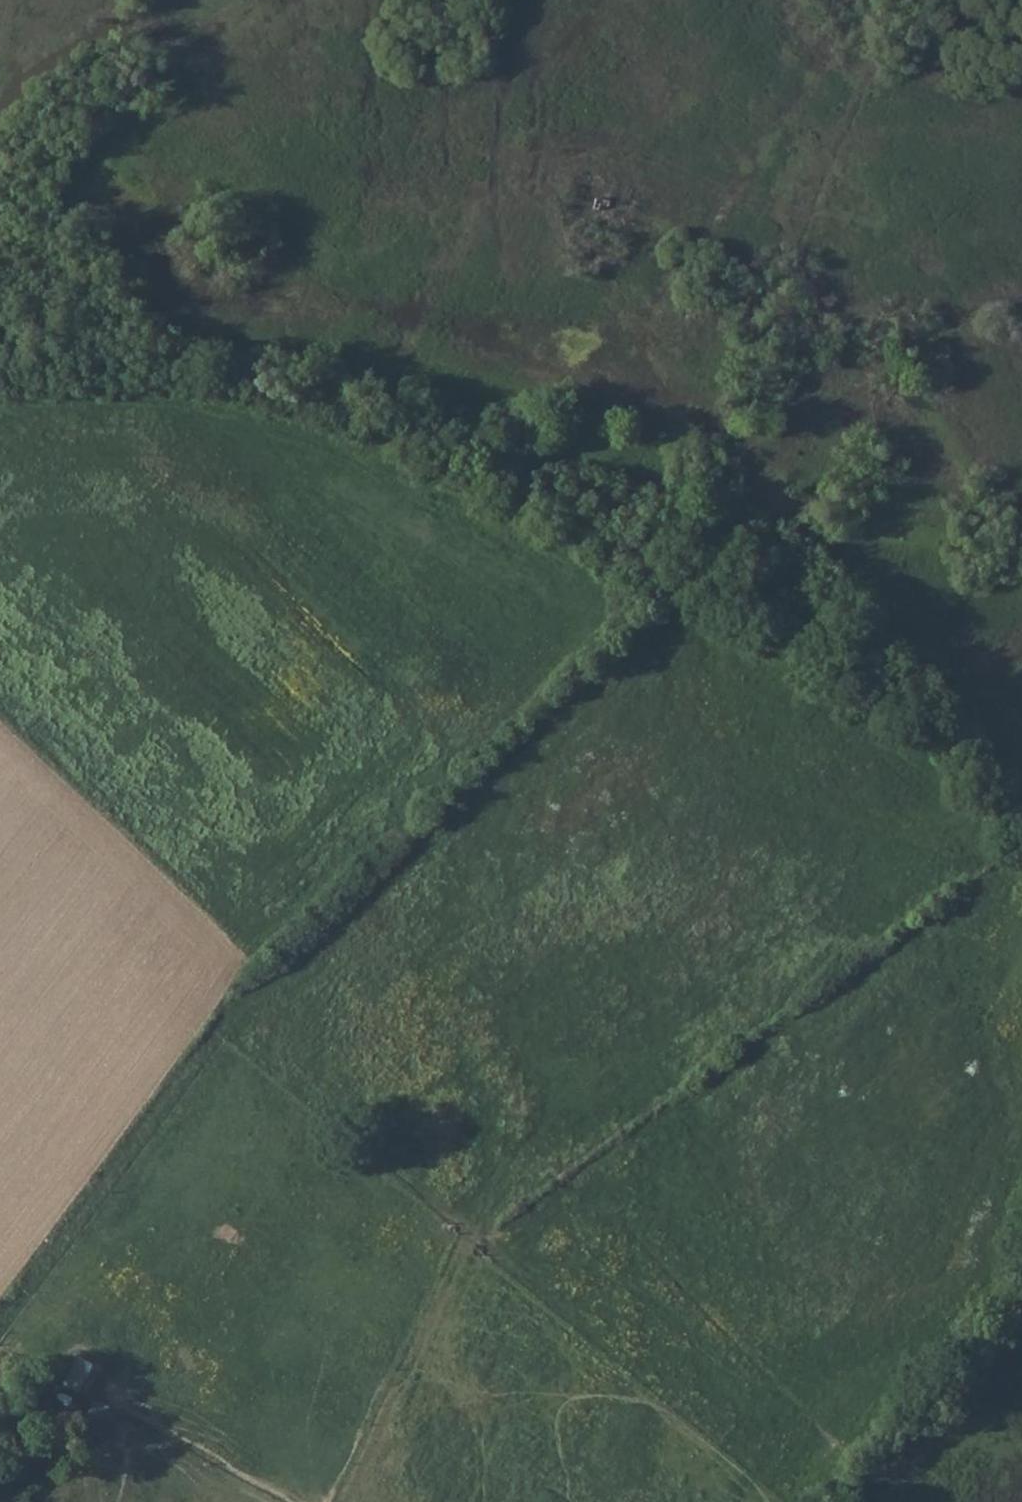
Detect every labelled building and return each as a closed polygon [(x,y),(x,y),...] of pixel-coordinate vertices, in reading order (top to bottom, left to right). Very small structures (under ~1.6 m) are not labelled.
[(81,1355),(69,1383),(84,1389),(96,1362),(81,1355)]
